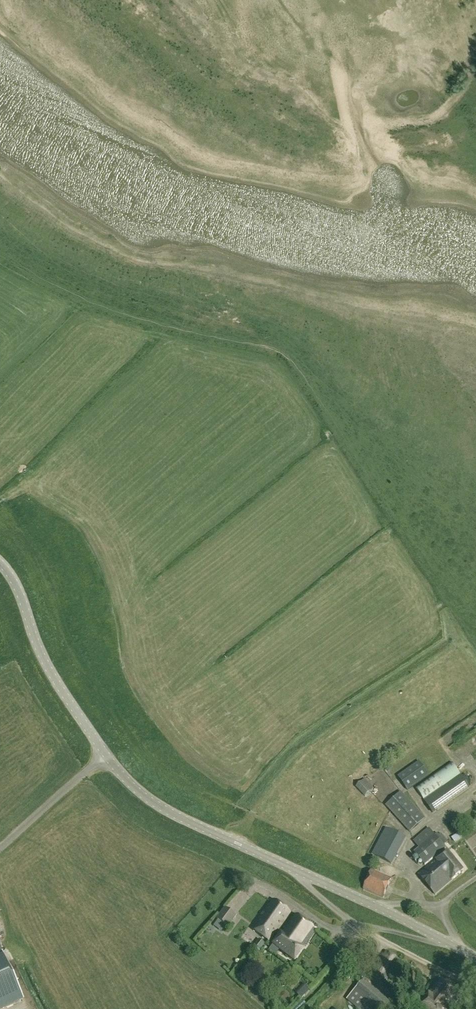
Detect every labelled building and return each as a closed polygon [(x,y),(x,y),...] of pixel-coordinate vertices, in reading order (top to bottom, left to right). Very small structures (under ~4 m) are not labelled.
[(295,705),(301,713),(309,708),(303,700),(295,705)] [(429,776),(420,763),(400,776),(409,790),(429,776)] [(363,794),(373,784),(363,775),(354,785),(363,794)] [(442,787),(434,776),(416,788),(424,800),(442,787)] [(390,810),(410,832),(425,819),(404,796),(401,792),(386,806),(390,810)] [(391,864),(404,837),(383,827),(370,854),(391,864)] [(417,851),(415,853),(425,866),(446,849),(429,827),(413,840),(420,848),(417,851)] [(456,831),(449,836),(453,840),(459,835),(456,831)] [(473,852),(475,850),(475,832),(465,838),(473,852)] [(464,870),(448,851),(419,875),(435,894),(464,870)] [(383,898),(391,879),(371,871),(363,889),(383,898)] [(289,913),(272,900),(251,929),(268,941),(289,913)] [(225,927),(226,928),(234,917),(238,912),(233,908),(229,913),(223,908),(215,919),(217,921),(213,926),(221,932),(225,927)] [(279,950),(294,961),(315,931),(293,915),(271,944),(272,945),(269,950),(275,955),(279,950)] [(253,947),(259,951),(265,944),(259,940),(253,947)] [(24,1000),(19,991),(20,990),(0,946),(0,1008),(3,1008),(24,1000)] [(462,995),(439,979),(424,1001),(411,992),(409,995),(402,990),(400,993),(423,1008),(452,1008),(462,995)] [(396,1006),(365,980),(356,991),(348,1001),(358,1008),(394,1008),(396,1006)]
